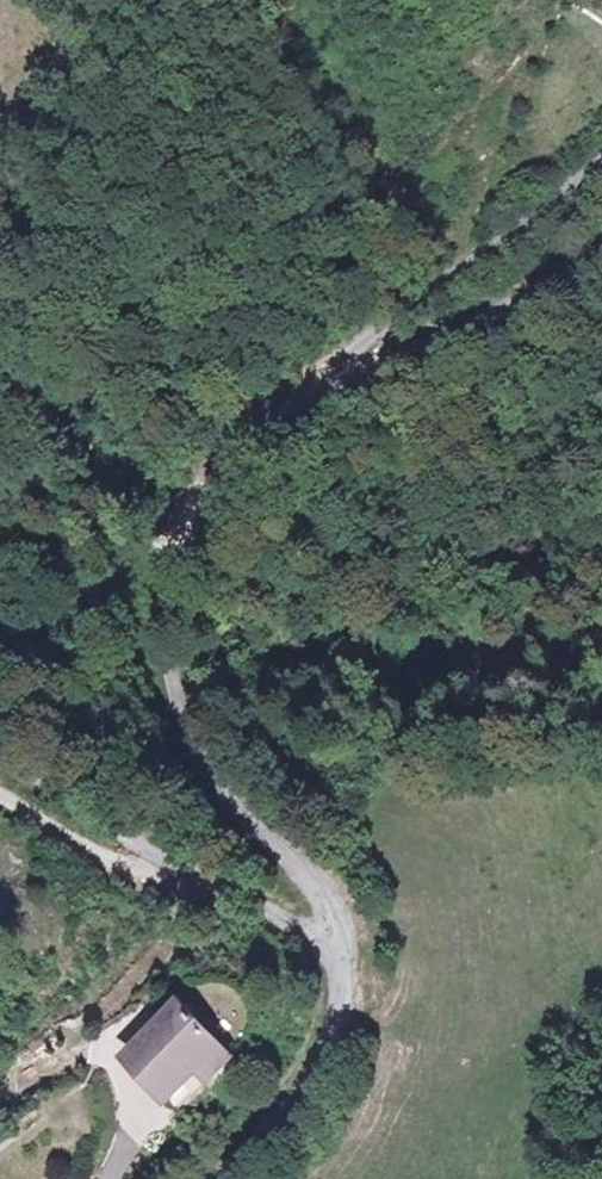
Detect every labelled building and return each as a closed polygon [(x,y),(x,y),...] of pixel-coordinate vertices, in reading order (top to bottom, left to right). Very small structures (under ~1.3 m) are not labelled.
[(207,1022),(152,1077),(193,1119),(248,1064),(207,1022)]
